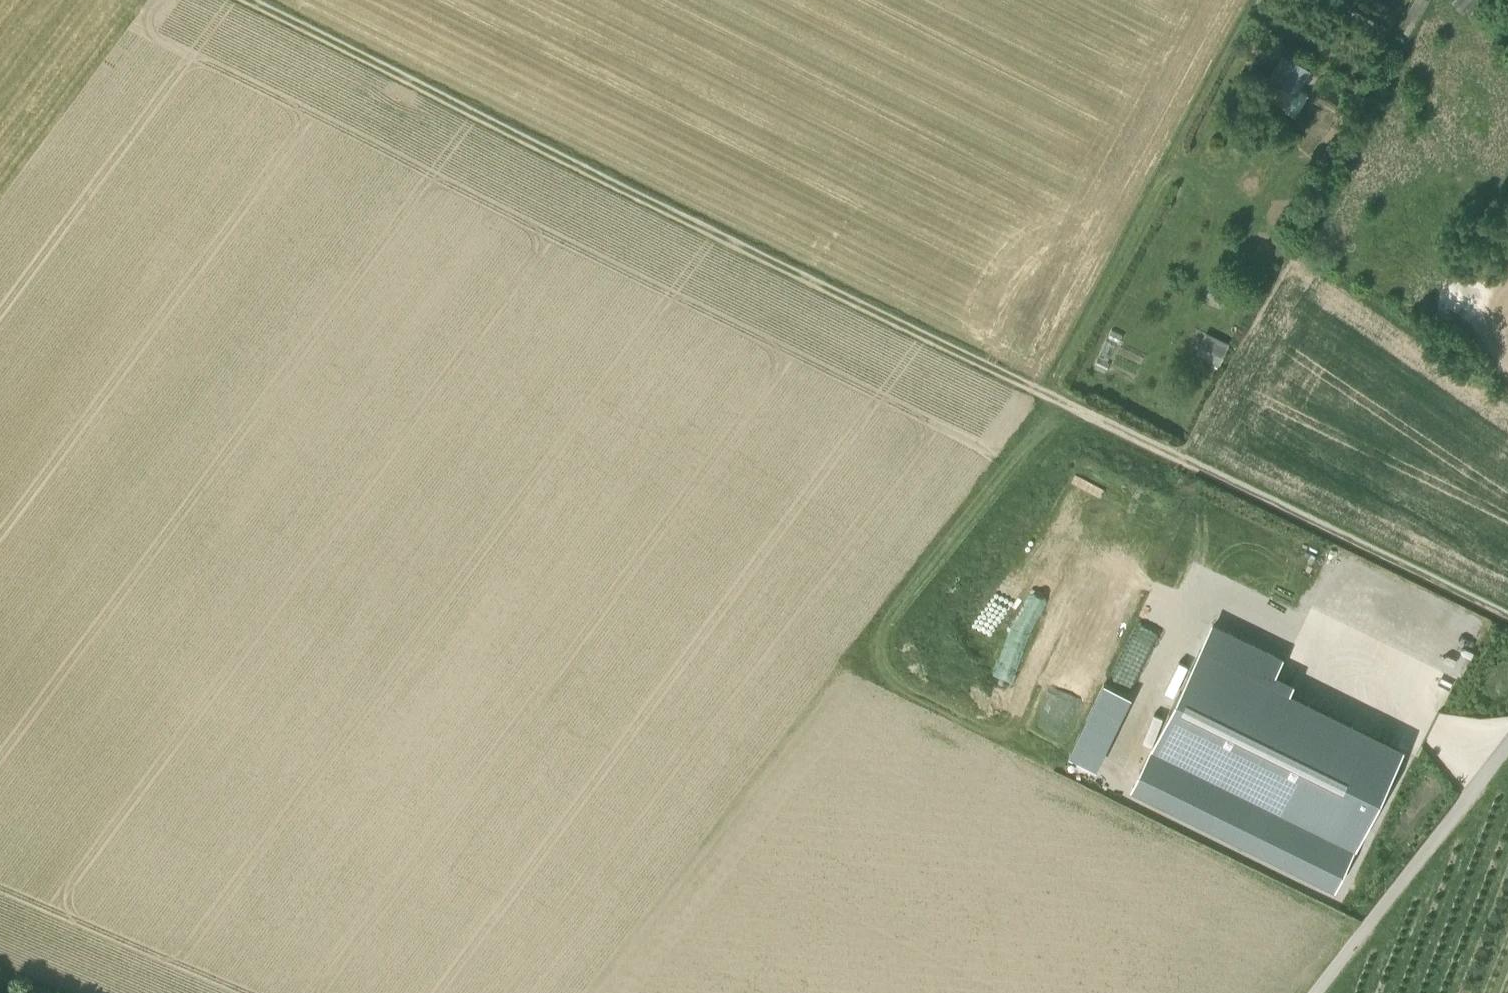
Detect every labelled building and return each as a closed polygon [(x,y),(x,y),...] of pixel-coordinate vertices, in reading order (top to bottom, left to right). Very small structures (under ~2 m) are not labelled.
[(1213,626),(1154,746),(1353,843),(1400,748),(1272,686),(1276,676),(1271,673),(1278,658),(1213,626)] [(1103,684),(1068,756),(1093,768),(1129,697),(1103,684)] [(1154,746),(1133,788),(1332,885),(1353,843),(1154,746)]
